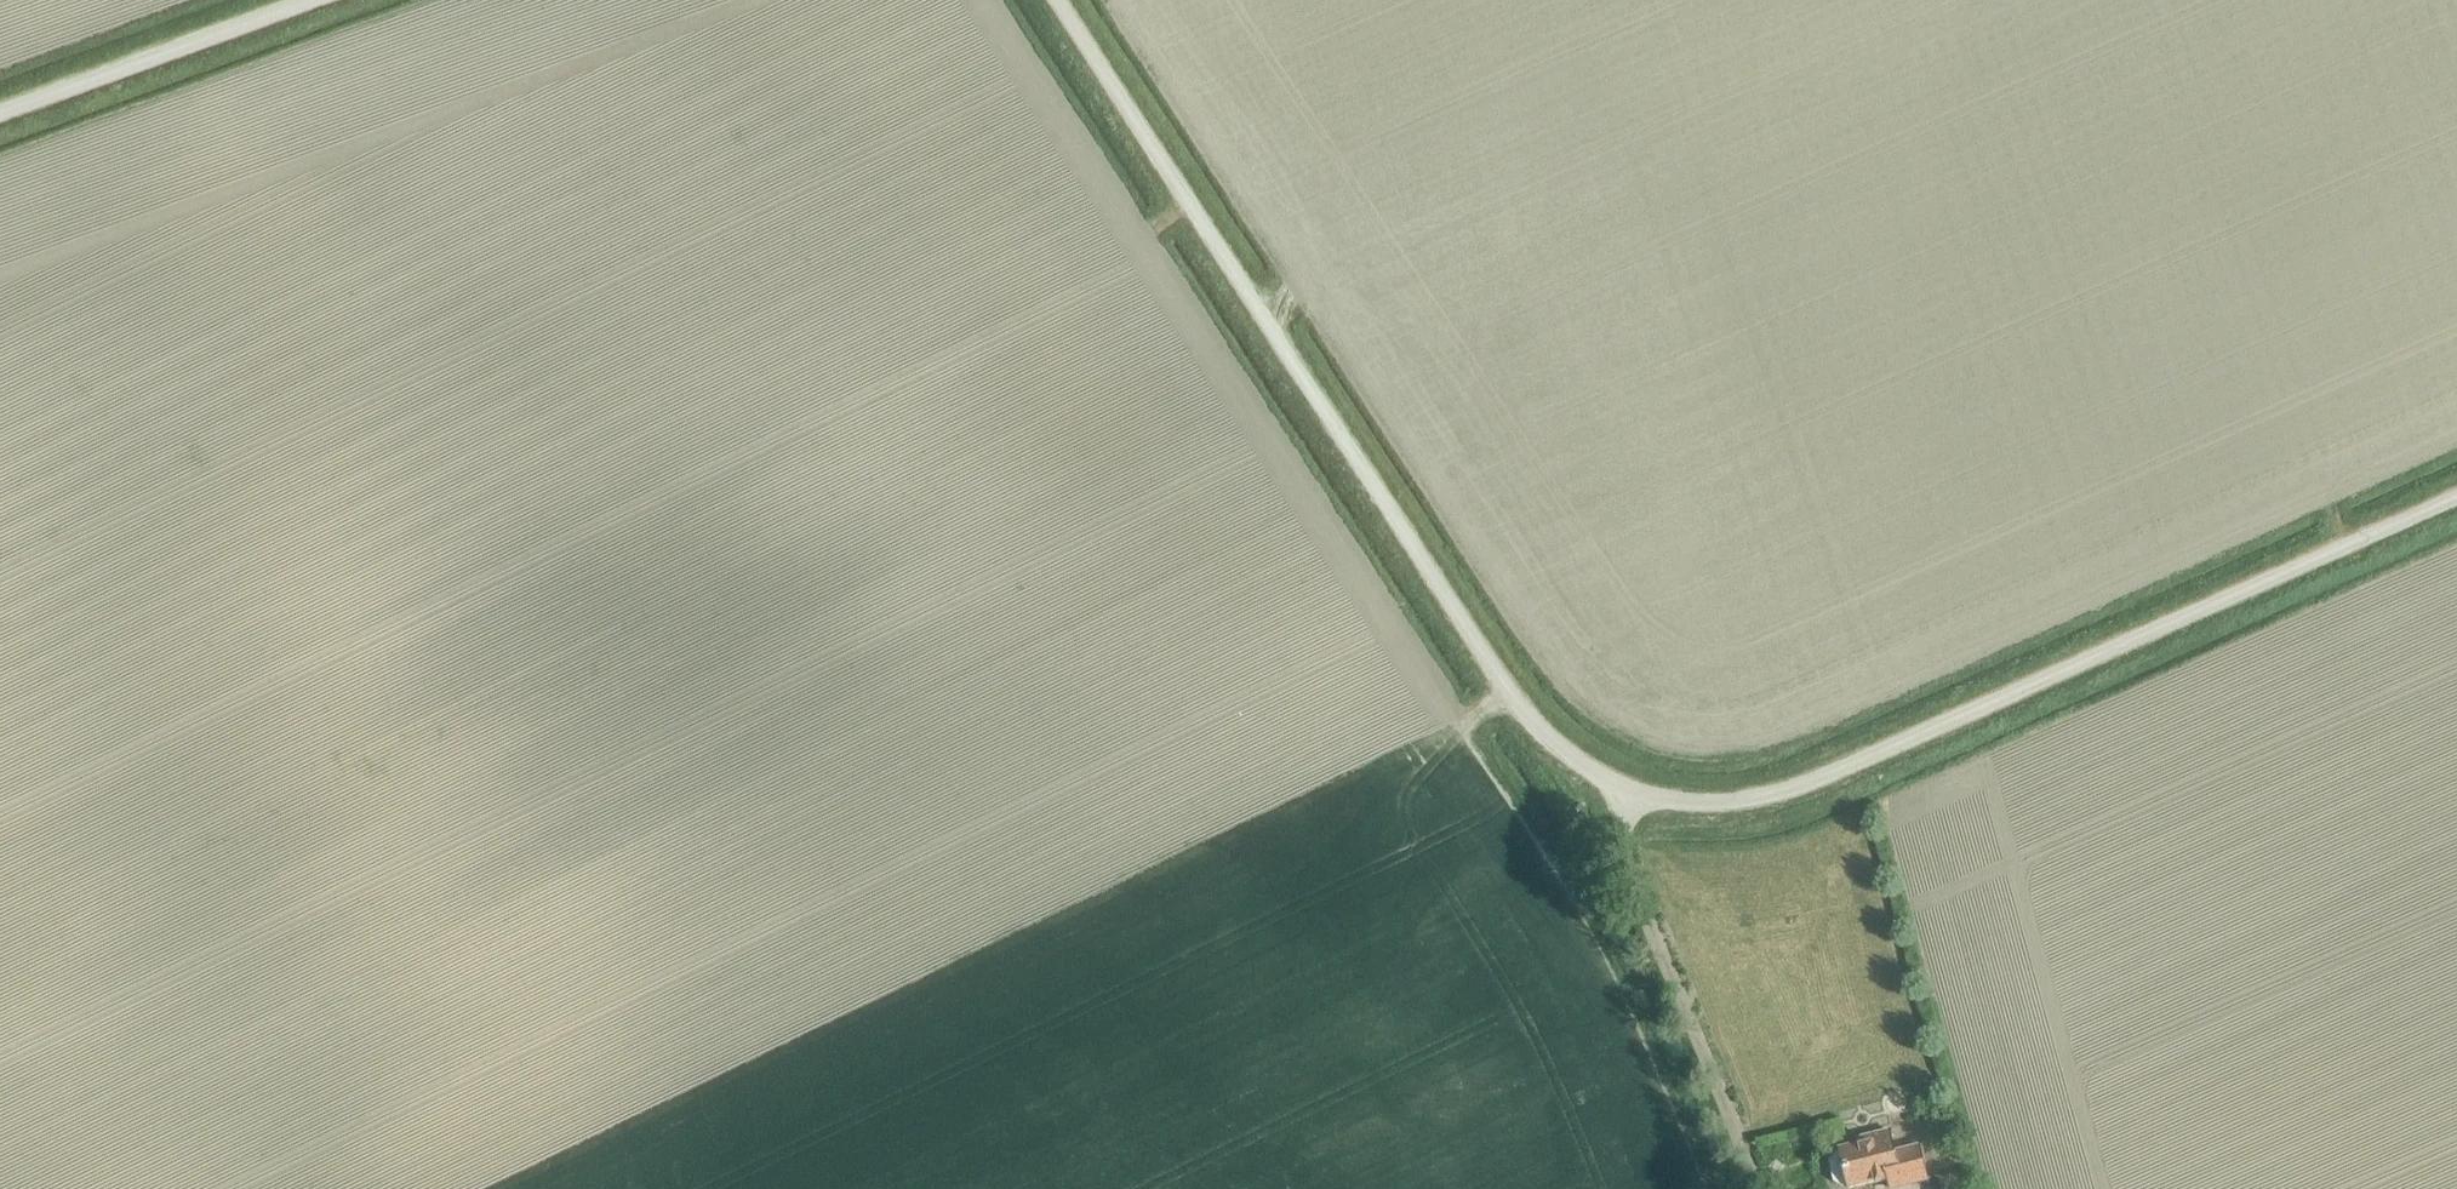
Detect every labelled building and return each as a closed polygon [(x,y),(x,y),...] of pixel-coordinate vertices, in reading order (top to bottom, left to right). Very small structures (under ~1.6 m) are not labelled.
[(1895,1151),(1892,1141),(1889,1128),(1858,1137),(1860,1146),(1840,1151),(1841,1156),(1835,1157),(1832,1165),(1837,1185),(1844,1188),(1851,1187),(1851,1188),(1860,1188),(1889,1181),(1891,1188),(1898,1188),(1930,1180),(1920,1144),(1895,1151)]
